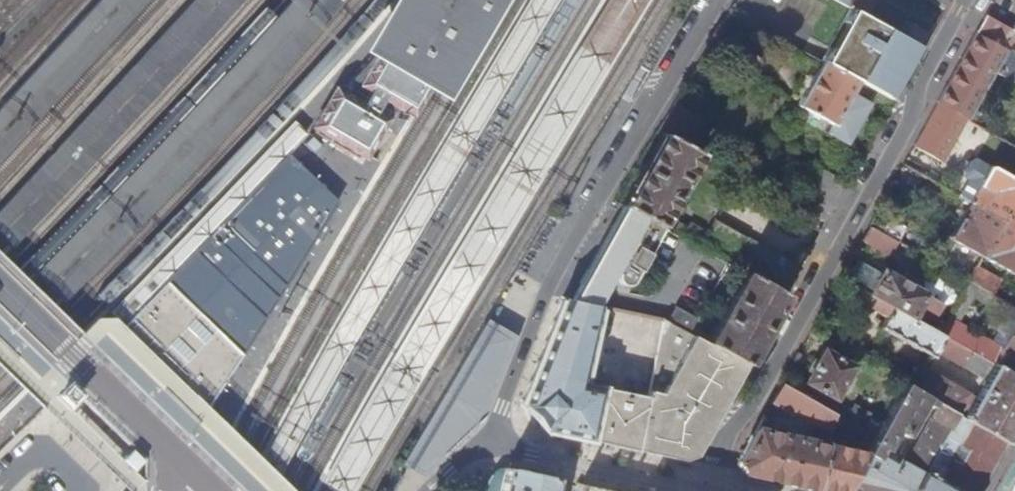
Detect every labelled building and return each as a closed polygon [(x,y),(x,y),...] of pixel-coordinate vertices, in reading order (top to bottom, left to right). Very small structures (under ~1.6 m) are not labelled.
[(235,0),(194,0),(0,210),(0,243),(9,251),(241,5),(235,0)] [(0,106),(0,155),(145,0),(98,0),(78,21),(64,37),(0,106)] [(35,278),(58,301),(337,8),(328,0),(298,0),(35,278)] [(379,253),(258,463),(278,477),(401,264),(562,0),(529,0),(379,253)] [(309,130),(316,134),(324,139),(363,163),(368,154),(384,128),(388,120),(395,109),(403,114),(409,104),(421,111),(434,89),(489,0),(400,0),(369,52),(375,55),(344,93),(335,87),(309,130)] [(322,481),(338,490),(355,490),(634,21),(643,6),(647,0),(608,0),(322,481)] [(856,12),(863,16),(871,2),(867,0),(834,0),(856,12)] [(944,9),(949,0),(927,0),(944,9)] [(868,88),(889,99),(896,87),(901,86),(901,85),(913,64),(912,60),(919,47),(905,39),(872,21),(863,16),(856,12),(850,23),(845,24),(832,47),(834,52),(827,64),(857,81),(866,86),(868,88)] [(1010,32),(984,17),(977,30),(979,39),(1006,54),(995,74),(1014,85),(1014,34),(1010,32)] [(913,25),(905,39),(919,47),(922,48),(930,34),(913,25)] [(977,30),(936,104),(959,117),(986,69),(995,74),(1006,54),(979,39),(977,30)] [(829,133),(847,143),(871,103),(862,98),(851,93),(857,81),(827,64),(822,62),(798,104),(834,125),(829,133)] [(702,120),(674,104),(657,131),(662,134),(687,147),(702,120)] [(961,132),(967,121),(959,117),(936,104),(912,146),(935,159),(953,128),(961,132)] [(660,227),(700,155),(697,153),(687,147),(662,134),(622,206),(630,211),(660,227)] [(93,415),(106,427),(116,437),(157,474),(191,426),(213,395),(219,386),(224,377),(227,372),(230,367),(330,213),(292,176),(279,163),(267,176),(254,190),(245,199),(242,201),(233,211),(194,251),(154,293),(150,297),(146,301),(122,325),(93,355),(74,373),(62,385),(61,387),(56,392),(63,399),(70,405),(74,402),(76,399),(93,415)] [(961,197),(970,202),(1002,220),(1014,198),(1014,179),(991,166),(988,172),(979,167),(969,167),(964,176),(968,184),(961,197)] [(1002,220),(1014,228),(1014,198),(1002,220)] [(949,240),(982,257),(1002,220),(970,202),(949,240)] [(607,271),(614,273),(615,279),(617,282),(619,285),(623,285),(627,285),(630,284),(634,281),(637,276),(663,229),(660,227),(630,211),(620,229),(612,225),(580,285),(598,288),(607,271)] [(904,228),(876,211),(867,227),(896,243),(904,228)] [(1002,220),(982,257),(1014,276),(1014,228),(1002,220)] [(703,246),(785,292),(799,267),(716,222),(703,246)] [(692,225),(683,240),(697,247),(704,232),(692,225)] [(888,256),(896,243),(867,227),(860,240),(888,256)] [(999,282),(975,269),(967,283),(991,296),(999,282)] [(884,270),(870,295),(911,318),(914,313),(929,323),(942,302),(884,270)] [(746,275),(707,343),(745,363),(761,335),(784,295),(746,275)] [(1001,316),(1007,306),(991,296),(967,283),(947,318),(956,324),(970,299),(1001,316)] [(879,328),(931,357),(933,358),(939,348),(944,338),(939,334),(911,318),(870,295),(859,288),(853,299),(885,317),(879,328)] [(584,375),(597,306),(596,306),(572,301),(562,299),(521,402),(521,403),(522,405),(544,431),(584,439),(634,450),(646,398),(602,389),(603,379),(584,375)] [(678,307),(669,322),(691,334),(699,319),(678,307)] [(1000,349),(956,324),(947,318),(939,334),(944,338),(958,346),(971,353),(994,366),(1000,356),(997,353),(1000,349)] [(694,456),(745,363),(707,343),(691,334),(669,322),(664,319),(646,398),(634,450),(650,454),(682,460),(694,456)] [(1000,349),(997,353),(1000,356),(994,366),(1014,378),(1014,322),(1000,349)] [(502,335),(484,326),(468,353),(448,388),(429,421),(420,436),(415,444),(404,463),(425,476),(429,473),(434,468),(439,463),(447,456),(469,434),(484,419),(503,371),(515,342),(502,335)] [(953,356),(958,346),(944,338),(939,348),(953,356)] [(834,408),(853,371),(821,353),(800,389),(834,408)] [(919,394),(936,404),(941,407),(956,415),(1007,445),(1014,430),(1014,378),(994,366),(971,353),(964,368),(986,380),(974,399),(930,375),(919,394)] [(808,441),(755,430),(737,462),(741,474),(774,481),(816,490),(827,445),(830,432),(834,414),(831,412),(797,393),(780,383),(771,401),(811,424),(808,441)] [(936,404),(919,394),(913,390),(903,385),(875,438),(866,454),(846,490),(913,490),(956,415),(941,407),(906,466),(892,459),(894,454),(887,450),(896,433),(906,438),(924,406),(932,410),(936,404)] [(856,442),(862,430),(834,414),(830,432),(856,442)] [(1007,445),(956,415),(913,490),(981,490),(999,458),(1007,445)] [(827,445),(816,490),(819,490),(846,490),(866,454),(851,451),(827,445)] [(128,452),(121,459),(129,466),(135,458),(128,452)] [(557,476),(535,472),(505,465),(505,467),(501,483),(500,490),(554,490),(557,476)] [(505,467),(496,466),(487,481),(481,490),(500,490),(505,467)]
